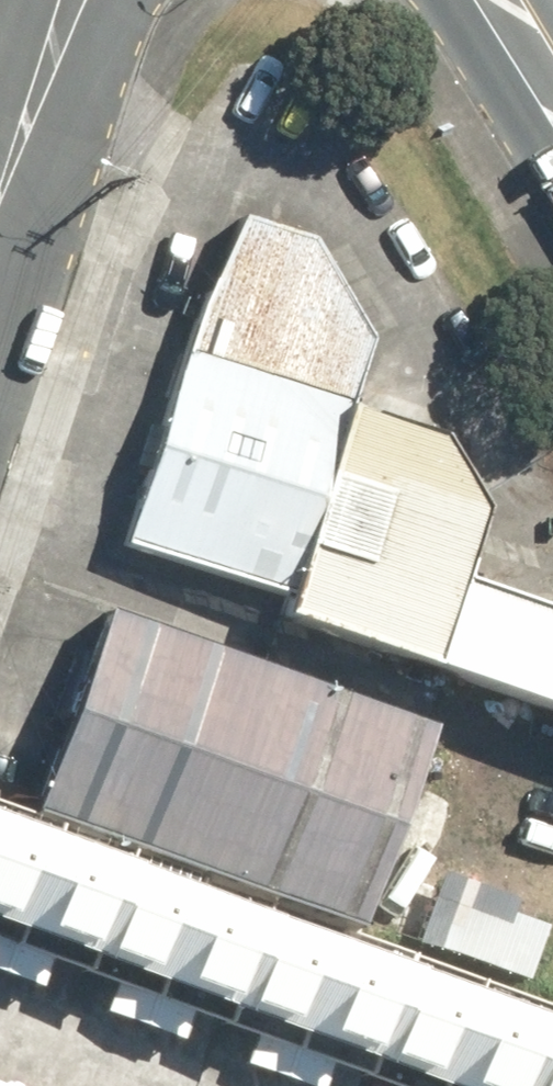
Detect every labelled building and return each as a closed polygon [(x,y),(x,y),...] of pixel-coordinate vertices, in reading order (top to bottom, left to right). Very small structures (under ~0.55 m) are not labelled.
[(279,595),(272,615),(422,667),(474,518),(427,436),(344,407),(369,336),(313,237),(235,210),(120,540),(279,595)] [(32,806),(350,924),(424,727),(105,609),(32,806)] [(10,923),(45,832),(0,815),(0,919),(10,923)] [(10,923),(81,950),(116,859),(45,832),(10,923)] [(81,950),(152,977),(187,886),(116,859),(81,950)] [(152,977),(223,1004),(258,912),(187,886),(152,977)] [(223,1004),(293,1031),(328,939),(258,912),(223,1004)] [(293,1031),(364,1057),(399,966),(328,939),(293,1031)] [(364,1057),(435,1084),(470,993),(399,966),(364,1057)] [(440,1085),(515,1085),(541,1020),(470,993),(435,1084),(440,1085)] [(541,1020),(515,1085),(552,1085),(552,1024),(541,1020)]
